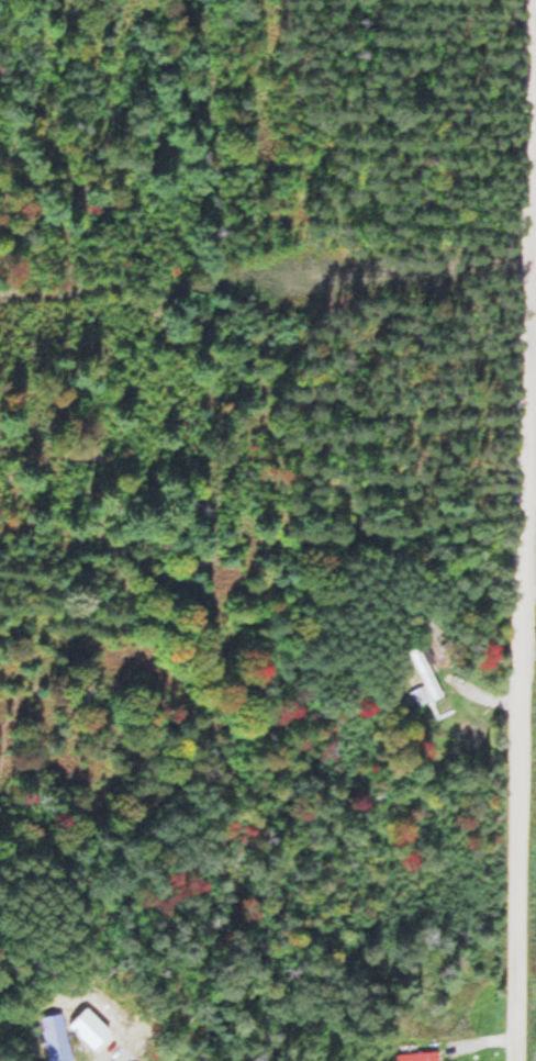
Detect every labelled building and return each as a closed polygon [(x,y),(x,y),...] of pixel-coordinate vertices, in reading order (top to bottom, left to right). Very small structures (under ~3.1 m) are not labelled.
[(442,696),(418,646),(406,652),(422,687),(410,692),(416,705),(430,698),(431,702),(442,696)] [(48,1059),(70,1053),(63,1027),(40,1033),(48,1059)] [(396,1060),(436,1060),(436,1052),(396,1052),(396,1060)]
